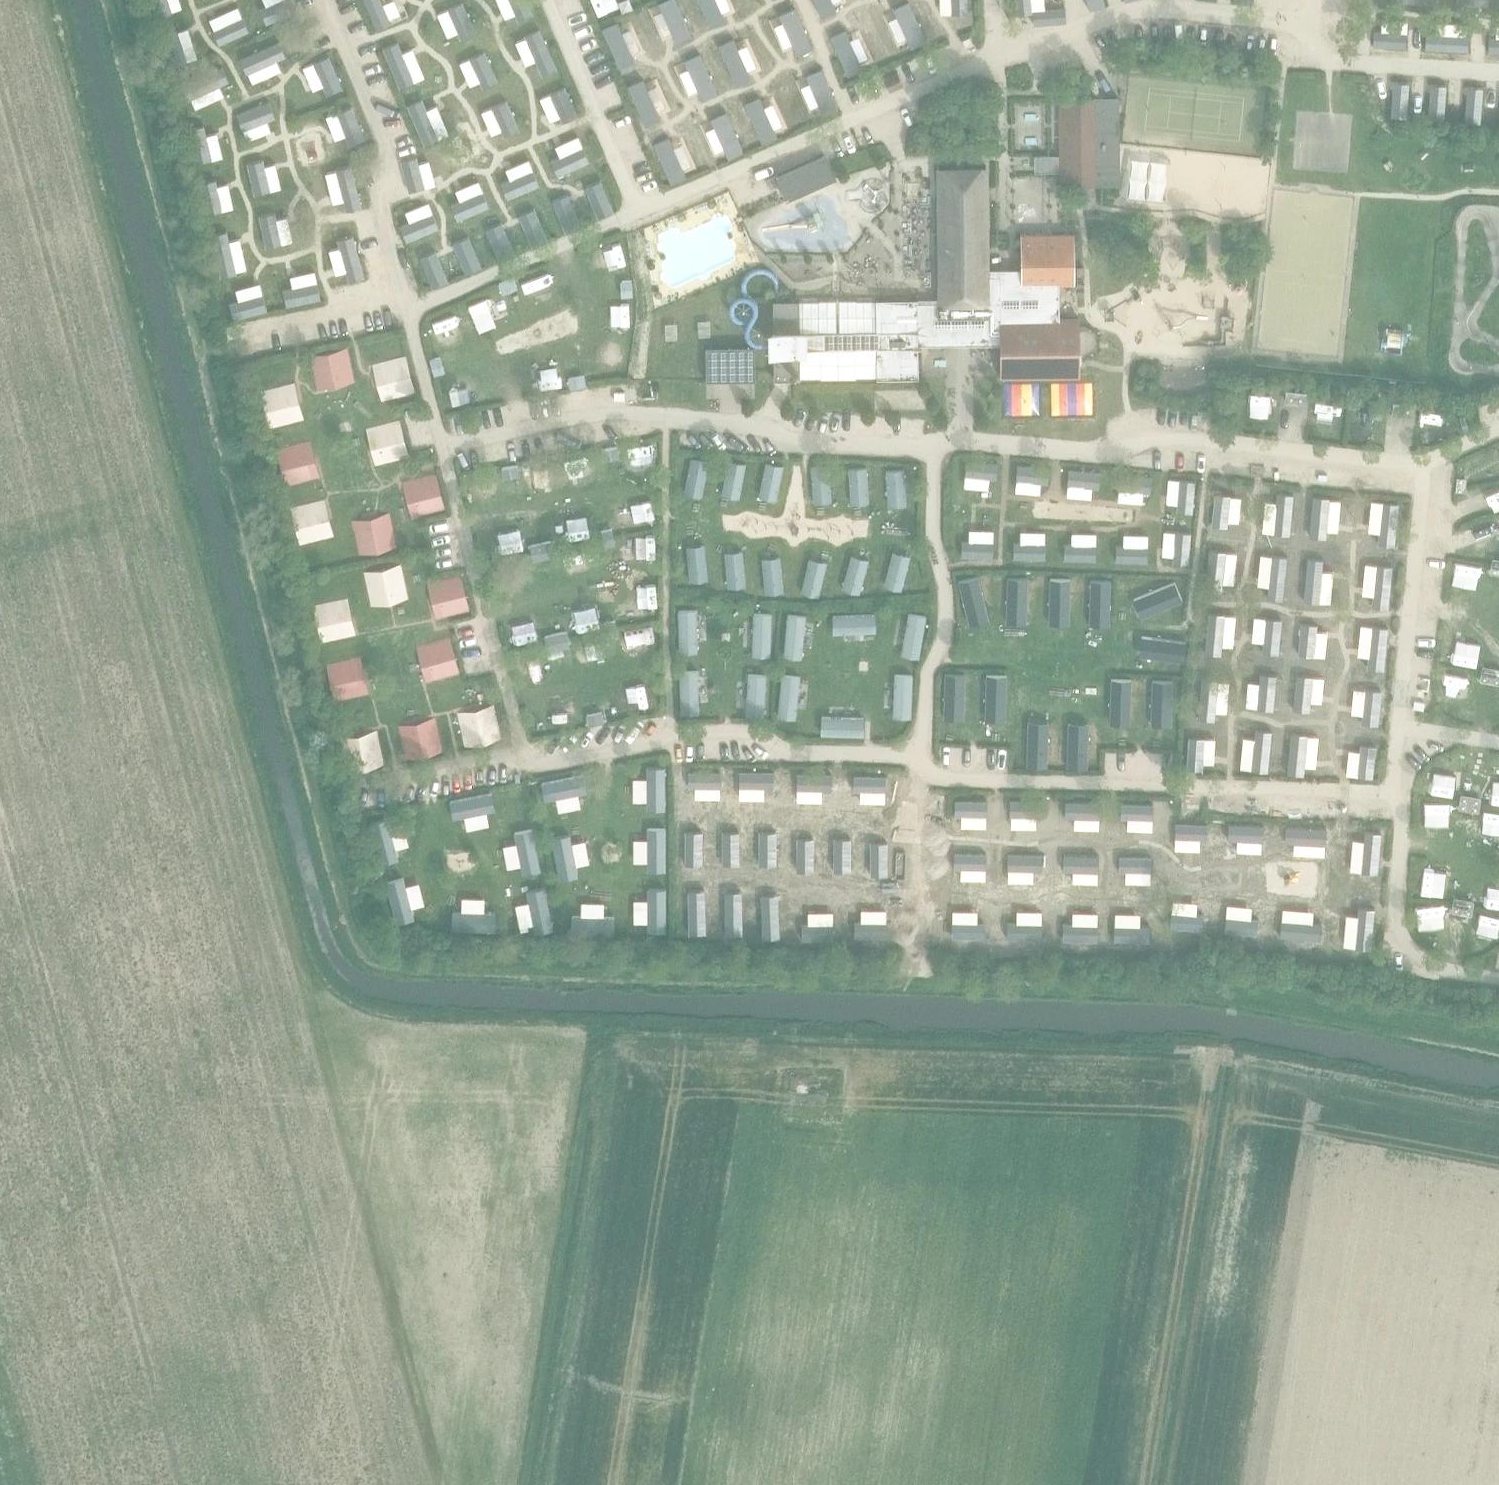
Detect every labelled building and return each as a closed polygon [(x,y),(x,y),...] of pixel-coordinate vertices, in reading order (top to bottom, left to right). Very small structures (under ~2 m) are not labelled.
[(166,0),(150,0),(156,21),(171,16),(166,0)] [(374,26),(390,19),(382,0),(363,0),(374,26)] [(464,0),(454,0),(446,3),(459,33),(475,26),(464,0)] [(528,0),(509,0),(513,8),(516,16),(532,9),(528,0)] [(675,36),(690,30),(678,0),(661,0),(675,36)] [(710,22),(725,16),(718,0),(701,0),(710,22)] [(828,0),(811,0),(820,21),(835,15),(828,0)] [(950,18),(966,18),(966,0),(950,0),(950,18)] [(1030,0),(1013,0),(1015,19),(1031,18),(1031,28),(1066,26),(1065,11),(1031,13),(1030,0)] [(1102,0),(1085,0),(1088,14),(1104,10),(1102,0)] [(294,16),(288,1),(258,12),(264,27),(294,16)] [(907,5),(892,11),(910,51),(924,45),(907,5)] [(794,12),(779,18),(796,59),(811,53),(794,12)] [(617,14),(602,21),(619,62),(634,55),(617,14)] [(246,37),(240,22),(212,32),(218,47),(246,37)] [(554,63),(538,23),(524,29),(540,69),(554,63)] [(1405,43),(1406,26),(1374,24),(1373,41),(1405,43)] [(1468,46),(1469,29),(1425,27),(1424,43),(1468,46)] [(1488,31),(1488,46),(1498,47),(1498,32),(1488,31)] [(861,73),(843,33),(829,39),(846,80),(861,73)] [(184,65),(175,34),(160,38),(170,70),(184,65)] [(413,76),(397,36),(383,42),(399,82),(413,76)] [(732,41),(717,47),(734,88),(749,82),(732,41)] [(285,60),(279,45),(239,61),(246,77),(285,60)] [(496,75),(483,45),(468,52),(481,82),(496,75)] [(699,49),(684,55),(701,96),(716,90),(699,49)] [(341,93),(326,60),(312,67),(327,99),(341,93)] [(227,86),(221,70),(181,85),(187,101),(227,86)] [(902,84),(896,70),(883,76),(889,90),(902,84)] [(818,71),(803,77),(820,118),(835,112),(818,71)] [(643,72),(628,79),(645,120),(660,113),(643,72)] [(1406,114),(1409,78),(1394,77),(1391,113),(1406,114)] [(1442,115),(1445,79),(1430,78),(1428,114),(1442,115)] [(578,111),(565,81),(549,88),(562,118),(578,111)] [(1479,117),(1482,82),(1467,81),(1464,116),(1479,117)] [(437,134),(421,94),(407,99),(423,139),(437,134)] [(518,125),(505,95),(489,102),(502,131),(518,125)] [(1115,97),(1097,97),(1056,97),(1056,186),(1116,186),(1115,97)] [(758,100),(743,106),(760,147),(775,141),(758,100)] [(274,122),(268,104),(235,116),(241,133),(274,122)] [(726,106),(711,112),(728,153),(743,147),(726,106)] [(364,143),(351,109),(335,116),(348,149),(364,143)] [(210,163),(203,129),(186,133),(194,167),(210,163)] [(668,130),(653,136),(670,177),(685,171),(668,130)] [(588,156),(581,140),(549,155),(556,171),(588,156)] [(423,182),(416,150),(400,154),(408,186),(423,182)] [(801,161),(775,172),(786,198),(833,177),(822,152),(801,161)] [(269,195),(262,164),(246,167),(253,198),(269,195)] [(539,180),(532,165),(500,179),(507,195),(539,180)] [(917,297),(772,299),(773,379),(918,377),(917,344),(1000,343),(1000,374),(1078,373),(1077,316),(1060,316),(1060,290),(1060,282),(1020,283),(1020,274),(988,274),(987,165),(937,166),(939,301),(917,301),(917,297)] [(361,211),(350,168),(336,172),(347,215),(361,211)] [(600,174),(583,180),(595,212),(612,206),(600,174)] [(222,215),(215,183),(199,186),(206,218),(222,215)] [(489,202),(482,186),(450,200),(457,216),(489,202)] [(567,189),(550,196),(563,227),(580,221),(567,189)] [(533,203),(517,210),(529,241),(546,235),(533,203)] [(439,222),(432,206),(399,220),(407,236),(439,222)] [(280,248),(274,216),(258,219),(265,251),(280,248)] [(500,217),(484,224),(496,255),(513,249),(500,217)] [(469,231),(452,237),(465,269),(481,262),(469,231)] [(1020,274),(1020,283),(1060,282),(1074,282),(1073,232),(1020,232),(1020,274)] [(235,278),(226,235),(211,238),(220,281),(235,278)] [(351,240),(335,244),(348,285),(364,281),(351,240)] [(436,244),(419,251),(431,283),(448,276),(436,244)] [(316,287),(283,293),(285,309),(319,303),(316,287)] [(261,298),(228,307),(233,325),(265,316),(261,298)] [(753,344),(705,345),(705,380),(754,379),(753,344)] [(309,355),(317,389),(354,382),(347,347),(309,355)] [(406,356),(372,364),(381,401),(415,392),(406,356)] [(270,429),(304,420),(294,383),(260,391),(270,429)] [(1305,392),(1285,390),(1284,401),(1286,403),(1302,404),(1304,403),(1305,392)] [(1412,404),(1392,402),(1391,413),(1393,414),(1409,416),(1411,414),(1412,404)] [(409,457),(399,419),(365,428),(375,465),(409,457)] [(286,486),(319,477),(310,440),(276,449),(286,486)] [(708,457),(690,454),(683,492),(701,495),(708,457)] [(727,456),(720,494),(730,496),(738,497),(746,460),(727,456)] [(997,474),(998,459),(967,456),(965,471),(997,474)] [(784,461),(766,457),(758,495),(775,499),(784,461)] [(1047,478),(1048,463),(1017,460),(1016,476),(1047,478)] [(810,463),(813,501),(831,500),(828,462),(810,463)] [(866,464),(847,465),(850,503),(868,502),(866,464)] [(1100,483),(1101,467),(1069,465),(1068,481),(1100,483)] [(906,504),(903,466),(885,467),(888,505),(906,504)] [(1150,488),(1152,472),(1118,469),(1117,485),(1150,488)] [(446,510),(436,473),(402,482),(411,518),(446,510)] [(1195,476),(1179,474),(1176,506),(1192,507),(1195,476)] [(1293,489),(1276,488),(1272,529),(1290,530),(1293,489)] [(1230,491),(1214,489),(1211,521),(1227,522),(1230,491)] [(1330,493),(1312,491),(1307,532),(1325,534),(1330,493)] [(1398,499),(1380,497),(1375,541),(1393,542),(1398,499)] [(299,545),(334,536),(325,499),(291,507),(299,545)] [(358,554),(396,547),(389,512),(351,521),(358,554)] [(1190,527),(1174,526),(1171,558),(1187,560),(1190,527)] [(993,553),(994,538),(961,537),(961,552),(993,553)] [(1045,538),(1014,538),(1014,553),(1045,554),(1045,538)] [(1095,539),(1063,539),(1063,555),(1095,555),(1095,539)] [(689,577),(707,575),(704,540),(686,541),(689,577)] [(1147,542),(1115,541),(1114,556),(1146,557),(1147,542)] [(1221,587),(1225,546),(1209,544),(1205,586),(1221,587)] [(727,583),(745,582),(742,547),(724,548),(727,583)] [(901,586),(910,552),(893,548),(892,547),(883,582),(901,586)] [(1286,552),(1271,550),(1266,595),(1282,596),(1286,552)] [(868,556),(851,551),(842,585),(859,590),(868,556)] [(783,588),(779,553),(761,554),(765,590),(783,588)] [(819,592),(827,558),(810,553),(801,588),(819,592)] [(1323,554),(1307,553),(1302,597),(1317,599),(1323,554)] [(1391,561),(1375,560),(1371,606),(1387,607),(1391,561)] [(401,564),(363,571),(370,606),(407,598),(401,564)] [(978,573),(959,577),(968,621),(988,616),(978,573)] [(1028,574),(1009,573),(1006,618),(1026,619),(1028,574)] [(427,583),(435,619),(469,611),(461,574),(427,583)] [(1069,576),(1048,576),(1047,619),(1068,620),(1069,576)] [(1109,577),(1089,576),(1088,620),(1108,621),(1109,577)] [(1174,578),(1131,596),(1139,615),(1182,596),(1174,578)] [(321,642),(355,635),(347,598),(313,605),(321,642)] [(677,606),(678,649),(697,648),(696,605),(677,606)] [(1219,649),(1223,610),(1207,608),(1203,648),(1219,649)] [(919,654),(926,612),(908,609),(901,651),(919,654)] [(752,652),(770,653),(771,610),(753,610),(752,652)] [(788,610),(783,653),(801,654),(806,612),(788,610)] [(874,611),(832,612),(833,631),(875,629),(874,611)] [(1281,615),(1264,613),(1260,648),(1277,649),(1281,615)] [(1317,620),(1301,618),(1297,650),(1313,652),(1317,620)] [(1387,623),(1372,621),(1368,663),(1383,664),(1387,623)] [(1185,637),(1139,632),(1137,652),(1182,657),(1185,637)] [(459,673),(449,637),(416,646),(425,682),(459,673)] [(334,702),(368,694),(360,656),(326,664),(334,702)] [(698,709),(697,666),(678,667),(679,710),(698,709)] [(964,713),(966,669),(945,669),(944,713),(964,713)] [(1005,713),(1006,669),(986,669),(984,713),(1005,713)] [(1275,670),(1259,669),(1256,704),(1272,705),(1275,670)] [(766,671),(747,670),(745,712),(763,713),(766,671)] [(1312,672),(1295,670),(1291,705),(1308,707),(1312,672)] [(800,673),(782,671),(777,714),(796,716),(800,673)] [(911,715),(913,672),(894,671),(893,714),(911,715)] [(1130,720),(1132,675),(1110,674),(1109,719),(1130,720)] [(1214,716),(1217,675),(1201,674),(1198,715),(1214,716)] [(1171,721),(1172,676),(1150,676),(1150,720),(1171,721)] [(1381,686),(1365,684),(1361,720),(1377,721),(1381,686)] [(463,747),(501,739),(494,703),(456,712),(463,747)] [(863,715),(820,714),(820,732),(862,733),(863,715)] [(1045,763),(1048,717),(1028,716),(1025,762),(1045,763)] [(405,760),(442,752),(435,717),(398,725),(405,760)] [(1086,762),(1087,718),(1067,717),(1066,761),(1086,762)] [(1270,726),(1254,725),(1251,766),(1266,768),(1270,726)] [(1307,730),(1289,728),(1285,768),(1302,770),(1307,730)] [(345,773),(384,765),(377,730),(339,738),(345,773)] [(1199,764),(1201,734),(1187,733),(1185,764),(1199,764)] [(1375,742),(1360,740),(1356,772),(1371,774),(1375,742)] [(646,762),(646,806),(664,806),(664,762),(646,762)] [(720,767),(687,768),(688,784),(720,784),(720,767)] [(773,767),(739,767),(739,784),(773,784),(773,767)] [(831,770),(797,769),(797,785),(831,787),(831,770)] [(583,771),(540,780),(544,797),(587,788),(583,771)] [(885,772),(854,771),(854,787),(885,787),(885,772)] [(496,807),(492,790),(449,798),(452,815),(496,807)] [(1462,793),(1459,795),(1458,806),(1459,808),(1476,811),(1478,809),(1480,798),(1478,796),(1462,793)] [(986,797),(954,796),(953,812),(985,813),(986,797)] [(1044,796),(1008,796),(1008,812),(1044,813),(1044,796)] [(1099,798),(1064,797),(1064,814),(1099,815),(1099,798)] [(1152,800),(1120,799),(1120,814),(1151,815),(1152,800)] [(381,861),(398,857),(386,814),(369,819),(381,861)] [(1205,820),(1175,819),(1174,834),(1205,835),(1205,820)] [(1262,821),(1227,820),(1227,836),(1262,838),(1262,821)] [(1325,824),(1286,822),(1285,839),(1325,840),(1325,824)] [(665,824),(647,824),(647,869),(665,869),(665,824)] [(523,872),(540,869),(532,825),(514,828),(523,872)] [(702,861),(702,827),(686,827),(686,861),(702,861)] [(1380,829),(1364,827),(1360,868),(1376,869),(1380,829)] [(738,828),(721,828),(721,861),(739,861),(738,828)] [(775,828),(758,828),(758,861),(775,861),(775,828)] [(560,878),(577,875),(569,832),(552,835),(560,878)] [(812,834),(797,834),(796,867),(812,868),(812,834)] [(851,834),(833,834),(832,868),(850,868),(851,834)] [(886,837),(871,838),(871,871),(886,871),(886,837)] [(985,849),(953,848),(952,865),(984,865),(985,849)] [(1041,851),(1005,850),(1005,866),(1040,867),(1041,851)] [(1098,852),(1062,851),(1062,867),(1097,868),(1098,852)] [(1149,853),(1118,852),(1118,867),(1149,868),(1149,853)] [(396,919),(413,915),(402,873),(385,877),(396,919)] [(535,930),(552,927),(543,883),(526,887),(535,930)] [(664,885),(647,885),(647,929),(665,929),(664,885)] [(705,929),(704,886),(687,886),(689,929),(705,929)] [(742,929),(741,887),(725,887),(725,929),(742,929)] [(779,932),(778,890),(760,890),(762,932),(779,932)] [(1374,905),(1357,904),(1353,944),(1370,946),(1374,905)] [(450,906),(449,924),(493,927),(494,909),(450,906)] [(1201,926),(1203,910),(1170,908),(1169,923),(1201,926)] [(615,914),(571,912),(570,930),(614,932),(615,914)] [(1257,915),(1225,912),(1223,929),(1256,931),(1257,915)] [(885,933),(886,917),(855,916),(855,932),(885,933)] [(1320,919),(1280,916),(1279,933),(1319,936),(1320,919)] [(982,919),(950,918),(950,934),(982,935),(982,919)] [(1040,919),(1005,918),(1004,935),(1040,936),(1040,919)] [(1097,920),(1061,919),(1061,936),(1096,937),(1097,920)] [(833,935),(833,920),(802,920),(801,935),(833,935)] [(1148,922),(1113,921),(1112,937),(1148,938),(1148,922)]
